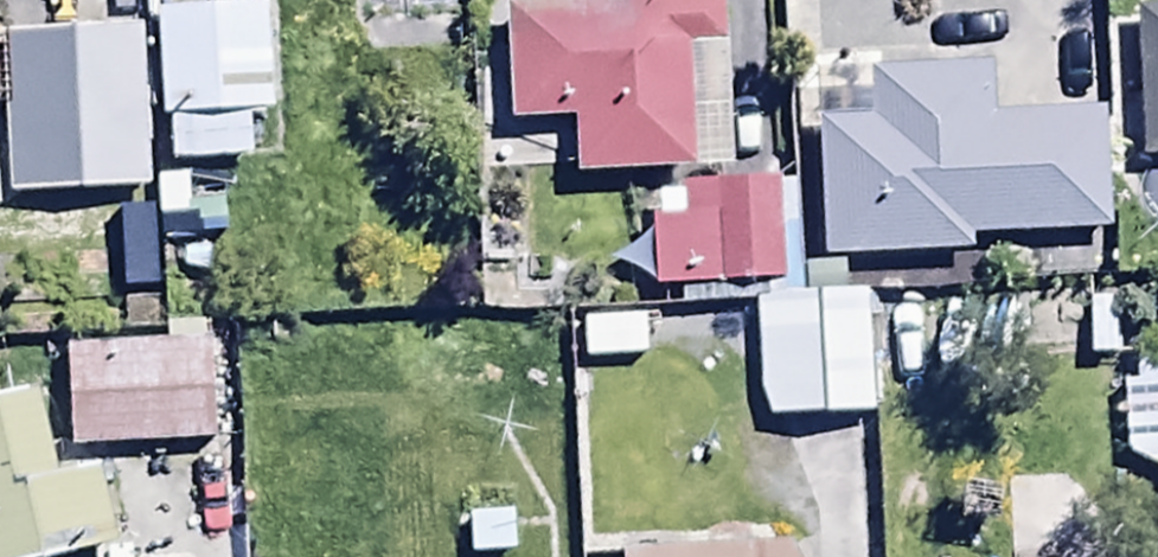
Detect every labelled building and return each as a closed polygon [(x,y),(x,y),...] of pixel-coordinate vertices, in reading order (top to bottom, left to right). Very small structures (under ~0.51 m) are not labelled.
[(569,129),(571,186),(722,181),(716,7),(501,14),(505,132),(569,129)] [(1130,18),(1135,167),(1157,166),(1157,17),(1130,18)] [(168,128),(167,169),(243,169),(244,126),(262,126),(262,25),(153,25),(153,128),(168,128)] [(2,205),(144,201),(140,37),(0,40),(0,163),(2,205)] [(866,127),(815,129),(822,271),(968,264),(967,249),(1104,242),(1098,119),(986,125),(984,78),(864,84),(866,127)] [(775,193),(679,194),(680,227),(645,227),(646,297),(776,294),(775,193)] [(755,387),(755,427),(864,425),(862,307),(753,309),(753,318),(718,318),(720,388),(755,387)] [(60,355),(64,460),(207,454),(202,349),(60,355)] [(100,480),(53,491),(32,402),(0,410),(0,556),(114,556),(118,556),(100,480)]
